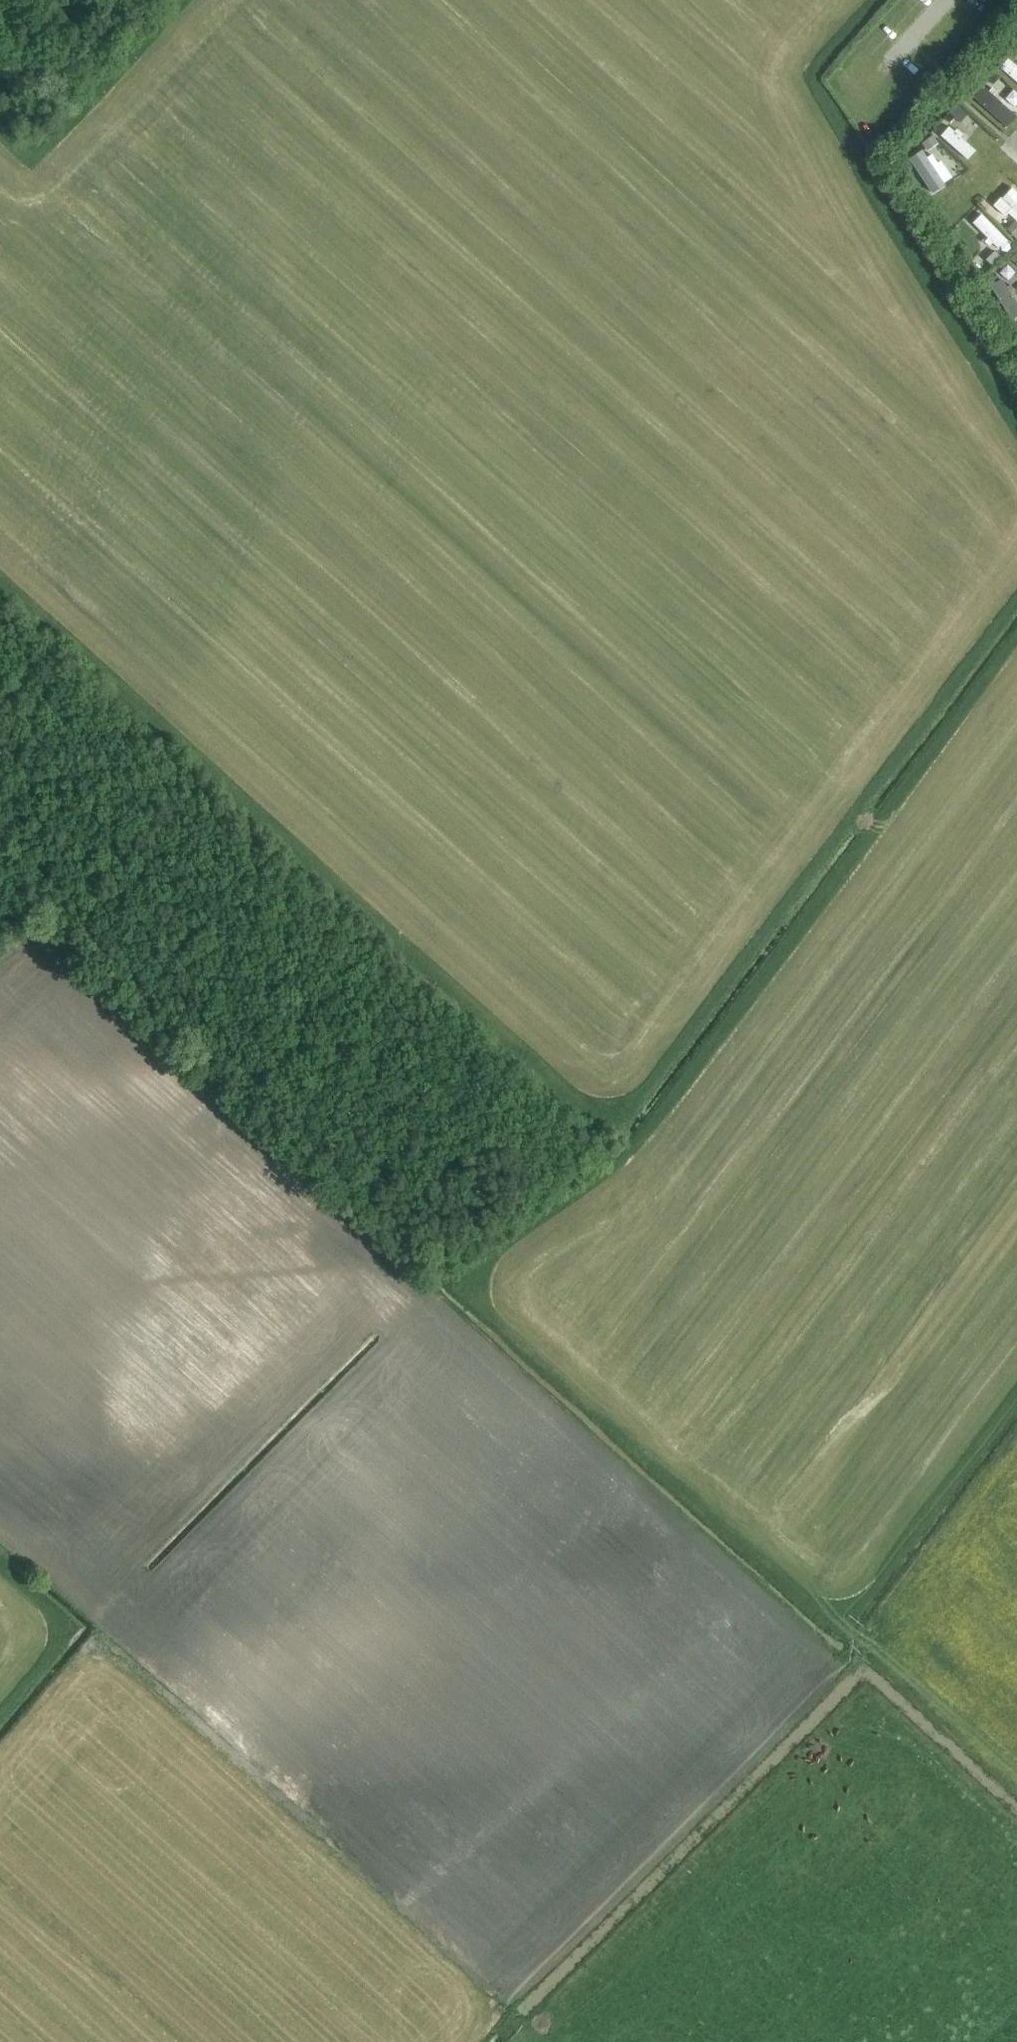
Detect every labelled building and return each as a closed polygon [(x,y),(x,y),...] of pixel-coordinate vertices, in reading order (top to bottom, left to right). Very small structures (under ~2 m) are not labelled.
[(1003,66),(1016,78),(1016,60),(1013,56),(1003,66)] [(991,69),(983,78),(992,86),(999,77),(991,69)] [(1016,121),(1016,110),(987,82),(976,95),(1011,127),(1016,121)] [(953,106),(947,113),(959,123),(965,116),(953,106)] [(971,160),(981,149),(954,124),(944,135),(971,160)] [(930,137),(919,144),(925,152),(936,145),(930,137)] [(1000,201),(1016,218),(1016,184),(1000,201)] [(977,221),(1002,248),(1012,238),(987,211),(977,221)] [(993,252),(984,260),(990,267),(999,258),(993,252)] [(993,272),(984,277),(988,285),(997,279),(993,272)] [(1016,320),(1016,319),(1016,291),(1009,276),(995,283),(1016,320)]
